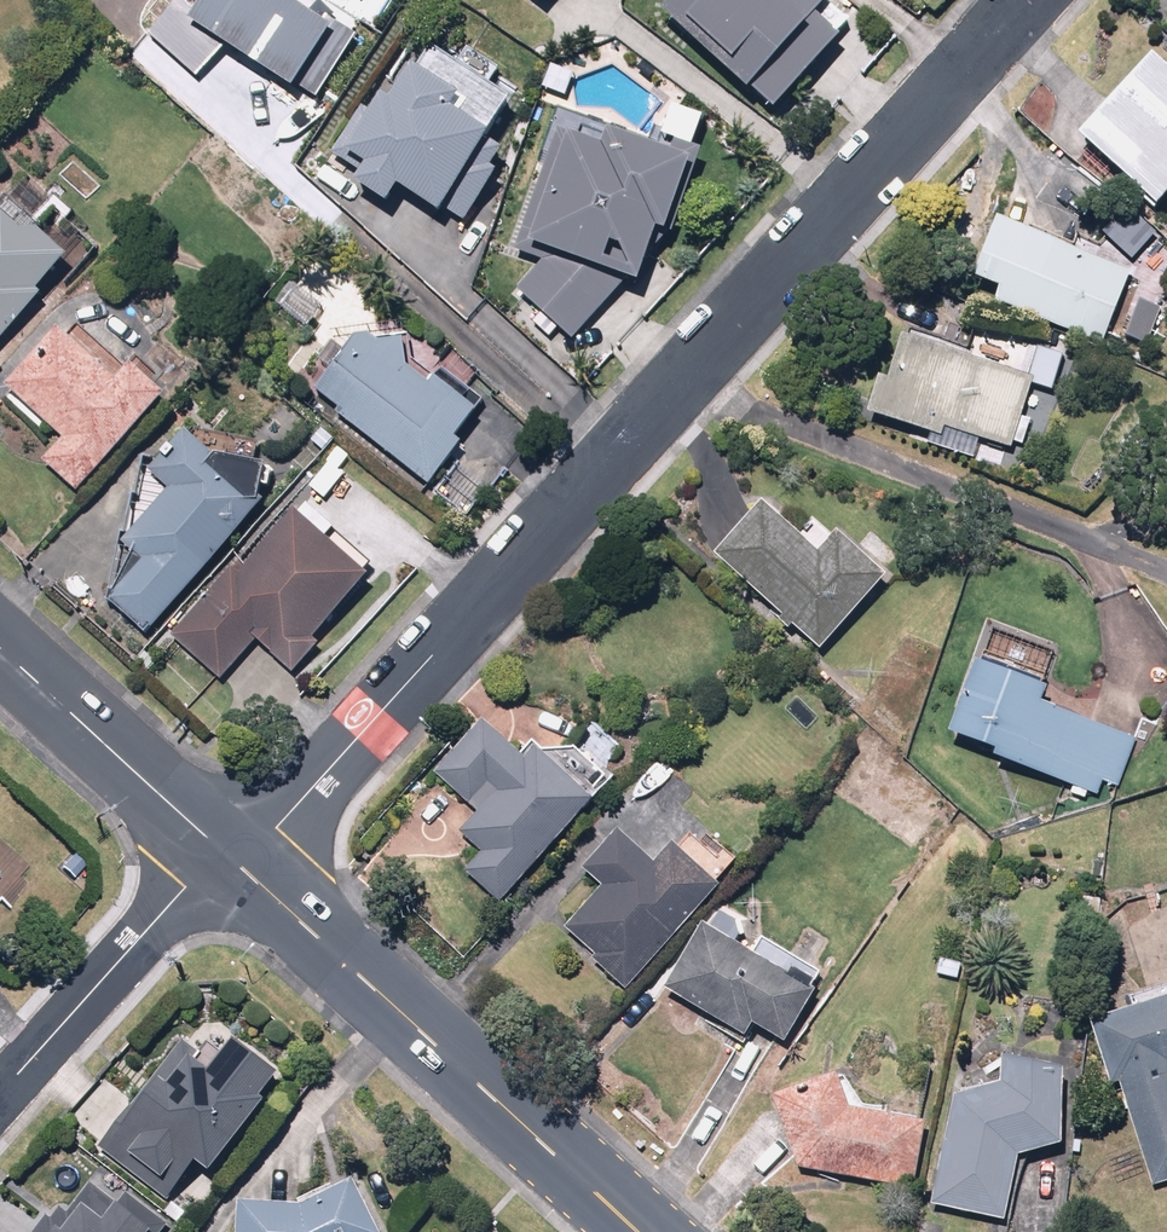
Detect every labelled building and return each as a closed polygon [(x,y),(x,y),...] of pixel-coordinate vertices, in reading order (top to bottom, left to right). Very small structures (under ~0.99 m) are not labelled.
[(150,48),(201,82),(221,53),(281,93),(322,32),(276,0),(196,0),(190,8),(178,0),(173,0),(161,17),(168,21),(150,48)] [(534,8),(542,0),(524,0),(534,8)] [(651,12),(767,121),(834,49),(824,40),(840,22),(817,0),(774,0),(770,5),(764,0),(662,0),(651,12)] [(1069,135),(1147,210),(1166,190),(1166,75),(1145,54),(1069,135)] [(446,119),(451,111),(401,81),(382,113),(374,109),(366,123),(351,114),(326,156),(356,174),(347,189),(383,210),(391,198),(432,222),(481,140),(446,119)] [(596,154),(552,138),(510,251),(541,262),(513,292),(567,341),(615,289),(628,293),(648,239),(656,242),(681,172),(689,175),(697,155),(668,144),(662,161),(601,139),(596,154)] [(38,305),(28,295),(61,261),(1,202),(0,202),(0,343),(38,305)] [(1129,273),(987,219),(963,281),(992,292),(988,302),(1101,345),(1129,273)] [(54,334),(2,390),(59,442),(39,463),(74,495),(162,401),(125,367),(120,373),(73,329),(61,341),(54,334)] [(961,352),(895,334),(885,375),(871,371),(864,399),(876,403),(871,421),(936,438),(939,430),(1007,449),(1009,442),(1020,445),(1027,418),(1015,415),(1025,379),(958,361),(961,352)] [(361,336),(315,393),(335,409),(329,416),(421,490),(454,449),(448,445),(471,417),(429,383),(423,390),(398,370),(407,359),(386,343),(379,351),(361,336)] [(143,636),(250,522),(259,468),(210,463),(179,434),(141,474),(164,495),(116,546),(135,563),(102,598),(143,636)] [(754,506),(708,557),(815,652),(880,579),(810,517),(791,539),(754,506)] [(225,572),(166,638),(219,684),(254,644),(292,678),(315,650),(307,643),(362,581),(319,544),(327,534),(300,510),(292,520),(289,517),(234,580),(225,572)] [(983,625),(983,627),(937,738),(1106,808),(1134,741),(1035,700),(1054,654),(983,625)] [(476,722),(475,722),(428,774),(475,816),(458,835),(476,852),(459,871),(498,906),(608,783),(597,773),(620,747),(594,724),(570,750),(530,749),(519,761),(476,722)] [(646,866),(611,832),(576,872),(596,889),(560,931),(589,956),(585,960),(622,992),(714,888),(665,844),(646,866)] [(6,890),(15,897),(23,886),(0,867),(0,898),(6,890)] [(742,931),(714,912),(703,931),(692,924),(653,993),(741,1043),(749,1029),(778,1045),(820,971),(757,935),(746,955),(732,947),(742,931)] [(1086,1023),(1153,1193),(1166,1187),(1166,990),(1086,1023)] [(196,1057),(177,1043),(91,1148),(161,1205),(191,1169),(199,1175),(256,1106),(252,1102),(274,1075),(231,1040),(202,1075),(189,1065),(196,1057)] [(1057,1070),(994,1063),(994,1089),(945,1100),(924,1207),(1000,1223),(1010,1159),(1055,1145),(1057,1070)] [(840,1110),(826,1078),(766,1097),(788,1169),(911,1187),(918,1121),(840,1110)] [(231,1203),(229,1231),(371,1231),(345,1183),(297,1207),(231,1203)] [(86,1186),(65,1212),(51,1200),(25,1231),(170,1231),(122,1193),(111,1206),(86,1186)]
